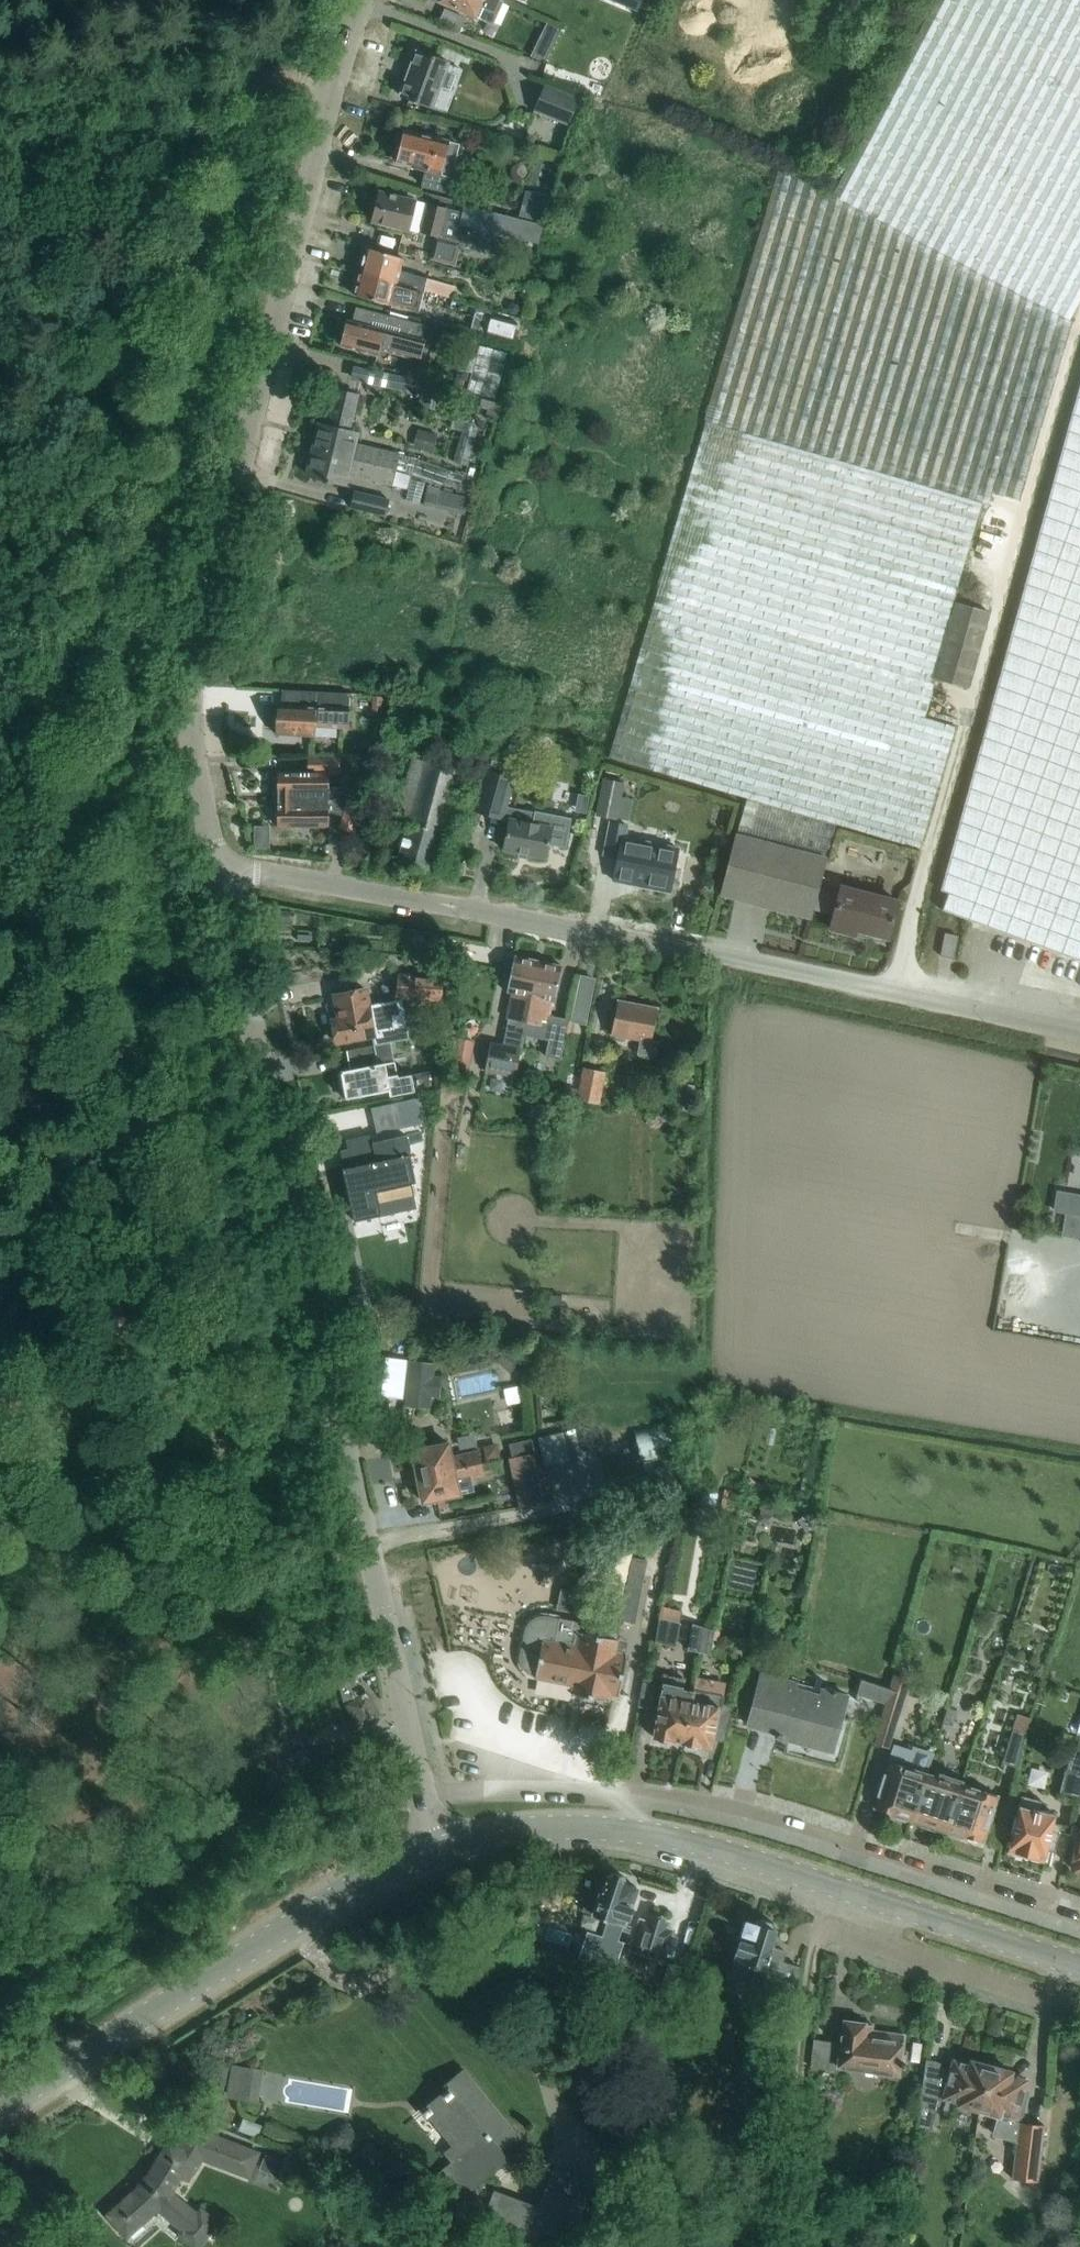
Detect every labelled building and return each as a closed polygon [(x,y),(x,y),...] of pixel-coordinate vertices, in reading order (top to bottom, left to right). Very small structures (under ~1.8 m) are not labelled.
[(438,1),(475,17),(493,24),(503,0),(439,0),(438,1)] [(638,12),(642,0),(606,0),(638,12)] [(609,756),(747,796),(739,825),(829,851),(837,822),(922,846),(957,726),(925,717),(936,678),(968,688),(990,610),(953,599),(981,505),(987,507),(992,490),(1021,498),(1073,319),(1071,319),(1079,301),(1079,0),(936,0),(833,194),(780,166),(609,756)] [(464,18),(445,9),(440,21),(459,30),(464,18)] [(541,45),(535,56),(547,62),(552,50),(541,45)] [(416,51),(400,95),(432,107),(448,63),(431,56),(432,52),(422,49),(421,52),(416,51)] [(533,110),(568,124),(579,97),(543,83),(533,110)] [(406,131),(398,162),(426,169),(422,185),(445,191),(449,176),(453,175),(456,165),(454,163),(458,144),(406,131)] [(547,223),(553,197),(525,190),(518,219),(542,225),(543,222),(547,223)] [(467,202),(464,212),(428,203),(415,201),(416,200),(379,191),(372,221),(408,230),(439,237),(440,234),(458,238),(462,223),(538,241),(542,225),(518,219),(467,206),(468,202),(467,202)] [(446,244),(440,262),(460,268),(465,251),(446,244)] [(365,247),(360,271),(424,289),(451,297),(455,285),(427,278),(401,270),(405,257),(365,247)] [(417,311),(424,289),(360,271),(354,294),(417,311)] [(427,324),(409,320),(356,306),(352,321),(347,320),(341,346),(377,355),(379,349),(418,359),(427,324)] [(481,333),(512,341),(517,321),(487,312),(481,333)] [(488,348),(474,394),(501,402),(515,356),(488,348)] [(360,372),(360,392),(374,391),(374,372),(360,372)] [(423,381),(418,404),(436,409),(442,385),(423,381)] [(936,907),(1079,960),(1079,386),(936,907)] [(319,424),(313,449),(396,470),(400,454),(354,443),(357,433),(348,431),(357,394),(336,389),(330,415),(332,416),(330,427),(319,424)] [(424,432),(418,451),(437,457),(443,437),(424,432)] [(396,470),(313,449),(307,474),(325,479),(324,480),(327,481),(327,479),(345,483),(347,473),(393,484),(396,470)] [(429,488),(426,503),(466,513),(470,498),(429,488)] [(385,515),(389,499),(355,491),(351,507),(385,515)] [(350,693),(282,689),(281,705),(277,704),(275,733),(314,735),(315,725),(348,727),(350,693)] [(328,798),(328,773),(338,773),(339,756),(308,756),(308,772),(277,772),(277,798),(328,798)] [(415,757),(397,818),(408,822),(396,863),(429,873),(460,770),(415,757)] [(486,770),(474,810),(502,818),(514,778),(486,770)] [(603,778),(596,813),(617,818),(624,782),(603,778)] [(328,798),(277,798),(277,825),(328,825),(328,823),(328,810),(342,816),(340,824),(339,827),(354,831),(363,798),(347,798),(328,798)] [(536,811),(533,823),(509,818),(503,849),(545,857),(548,843),(565,846),(570,818),(536,811)] [(610,821),(605,848),(619,851),(618,858),(614,880),(631,884),(631,880),(670,887),(677,848),(625,837),(627,825),(610,821)] [(736,834),(721,894),(810,917),(812,908),(833,914),(830,928),(854,934),(855,929),(888,937),(897,900),(841,886),(839,892),(818,887),(826,857),(736,834)] [(945,932),(940,955),(953,958),(958,935),(945,932)] [(526,1022),(538,961),(515,956),(507,991),(511,992),(505,1017),(509,1018),(503,1043),(491,1041),(485,1070),(515,1077),(524,1035),(526,1022)] [(561,966),(538,961),(526,1022),(524,1035),(545,1039),(542,1056),(560,1060),(568,1019),(551,1015),(561,966)] [(399,975),(397,994),(441,998),(443,979),(399,975)] [(373,1035),(375,1045),(401,1040),(393,1002),(369,1007),(365,988),(335,994),(338,1019),(332,1020),(333,1024),(329,1025),(331,1038),(336,1037),(336,1042),(373,1035)] [(657,1007),(617,1000),(611,1034),(641,1040),(638,1052),(655,1055),(657,1041),(651,1040),(657,1007)] [(447,1037),(442,1066),(458,1069),(461,1053),(457,1052),(459,1039),(447,1037)] [(349,1068),(340,1070),(346,1098),(389,1090),(390,1095),(427,1088),(429,1070),(398,1076),(395,1060),(391,1041),(375,1045),(346,1050),(349,1068)] [(580,1088),(578,1098),(600,1102),(605,1072),(584,1068),(580,1088)] [(563,1085),(561,1095),(578,1098),(580,1088),(563,1085)] [(342,1168),(354,1221),(415,1207),(410,1183),(416,1181),(409,1153),(410,1153),(406,1134),(372,1142),(340,1150),(344,1168),(342,1168)] [(510,1371),(521,1360),(510,1349),(498,1360),(510,1371)] [(434,1363),(412,1361),(407,1405),(429,1408),(430,1394),(427,1394),(429,1377),(432,1377),(434,1363)] [(675,1424),(634,1431),(640,1461),(680,1453),(675,1424)] [(530,1438),(508,1443),(511,1457),(533,1451),(530,1438)] [(417,1476),(482,1463),(479,1450),(451,1456),(448,1442),(412,1450),(417,1476)] [(533,1451),(511,1457),(514,1470),(536,1465),(533,1451)] [(484,1474),(482,1463),(417,1476),(423,1501),(459,1495),(456,1480),(484,1474)] [(817,1500),(818,1480),(808,1480),(807,1499),(817,1500)] [(505,1485),(509,1504),(520,1502),(516,1483),(505,1485)] [(699,1502),(716,1505),(718,1493),(701,1490),(699,1502)] [(729,1496),(727,1513),(740,1514),(742,1497),(729,1496)] [(782,1547),(781,1567),(799,1568),(800,1548),(782,1547)] [(566,1591),(563,1614),(583,1617),(587,1595),(566,1591)] [(656,1640),(676,1644),(683,1609),(662,1606),(656,1640)] [(524,1667),(529,1672),(535,1675),(535,1677),(584,1686),(582,1696),(608,1700),(609,1694),(613,1695),(616,1695),(618,1696),(626,1654),(614,1652),(619,1629),(559,1617),(559,1619),(547,1617),(540,1617),(533,1619),(528,1625),(525,1631),(521,1654),(521,1660),(524,1667)] [(699,1652),(704,1627),(693,1623),(688,1649),(699,1652)] [(715,1631),(704,1627),(699,1652),(711,1654),(715,1631)] [(1068,1645),(1079,1648),(1079,1631),(1073,1629),(1068,1645)] [(760,1673),(747,1724),(778,1732),(775,1745),(787,1748),(786,1751),(837,1764),(843,1743),(835,1741),(847,1695),(760,1673)] [(665,1675),(653,1736),(655,1736),(658,1742),(666,1743),(671,1740),(682,1741),(690,1700),(692,1701),(693,1691),(682,1689),(684,1679),(665,1675)] [(894,1675),(889,1688),(884,1702),(880,1721),(874,1743),(888,1747),(909,1680),(894,1675)] [(364,1724),(374,1717),(371,1712),(375,1710),(364,1689),(360,1691),(352,1676),(338,1682),(349,1703),(347,1704),(356,1720),(360,1718),(364,1724)] [(884,1702),(889,1688),(861,1678),(856,1693),(884,1702)] [(723,1697),(693,1691),(692,1701),(690,1700),(682,1741),(683,1742),(686,1747),(694,1749),(699,1745),(711,1747),(712,1739),(725,1742),(734,1709),(721,1707),(723,1697)] [(957,1710),(947,1707),(942,1723),(952,1726),(957,1710)] [(1024,1733),(1012,1728),(1002,1762),(1017,1767),(1024,1733)] [(889,1760),(874,1807),(912,1819),(926,1773),(933,1752),(913,1746),(907,1766),(889,1760)] [(1079,1796),(1079,1773),(1066,1769),(1060,1792),(1079,1797),(1079,1796)] [(946,1830),(961,1784),(962,1780),(940,1773),(939,1777),(926,1773),(912,1819),(946,1830)] [(998,1795),(961,1784),(946,1830),(983,1842),(998,1795)] [(1021,1795),(1009,1849),(1044,1857),(1046,1849),(1053,1851),(1060,1824),(1052,1823),(1054,1813),(1039,1810),(1042,1800),(1021,1795)] [(1071,1867),(1079,1870),(1079,1836),(1071,1867)] [(632,1898),(636,1886),(626,1883),(626,1881),(623,1875),(612,1872),(607,1875),(601,1892),(600,1892),(600,1893),(589,1889),(583,1910),(591,1913),(591,1914),(605,1919),(593,1955),(615,1962),(622,1942),(616,1940),(619,1930),(620,1930),(623,1924),(632,1898)] [(668,1922),(648,1916),(647,1921),(640,1919),(629,1950),(663,1961),(673,1929),(666,1927),(668,1922)] [(756,1924),(745,1920),(734,1959),(760,1967),(755,1984),(757,1989),(770,1993),(769,1997),(794,2005),(798,1967),(781,1961),(785,1951),(772,1946),(772,1945),(771,1945),(776,1928),(773,1922),(762,1919),(756,1922),(756,1924)] [(812,2054),(810,2066),(838,2070),(838,2065),(898,2074),(899,2066),(904,2066),(905,2052),(901,2051),(903,2035),(871,2030),(872,2024),(844,2020),(840,2043),(825,2041),(823,2055),(812,2054)] [(984,2114),(996,2067),(970,2060),(969,2064),(959,2061),(958,2065),(952,2064),(950,2070),(940,2067),(941,2064),(926,2061),(925,2063),(916,2126),(930,2129),(938,2098),(965,2103),(964,2108),(984,2114)] [(232,2065),(227,2097),(258,2102),(263,2070),(232,2065)] [(1021,2118),(1028,2091),(1023,2089),(1024,2083),(1019,2082),(1020,2078),(1010,2075),(1011,2071),(996,2067),(984,2114),(996,2117),(998,2112),(1021,2118)] [(449,2090),(423,2112),(454,2149),(448,2153),(473,2183),(506,2156),(499,2148),(515,2135),(464,2073),(446,2087),(449,2090)] [(238,2130),(258,2137),(262,2125),(243,2118),(238,2130)] [(1044,2126),(1026,2124),(1018,2123),(1013,2178),(1039,2181),(1044,2126)] [(184,2136),(178,2146),(168,2140),(146,2177),(138,2186),(107,2214),(126,2236),(157,2207),(183,2229),(179,2234),(194,2246),(195,2246),(216,2222),(200,2208),(196,2213),(171,2191),(180,2176),(188,2181),(193,2172),(182,2165),(189,2154),(200,2161),(202,2158),(243,2174),(252,2149),(191,2126),(184,2136)] [(564,2246),(566,2246),(589,2182),(555,2170),(541,2209),(496,2193),(486,2219),(564,2246)]
